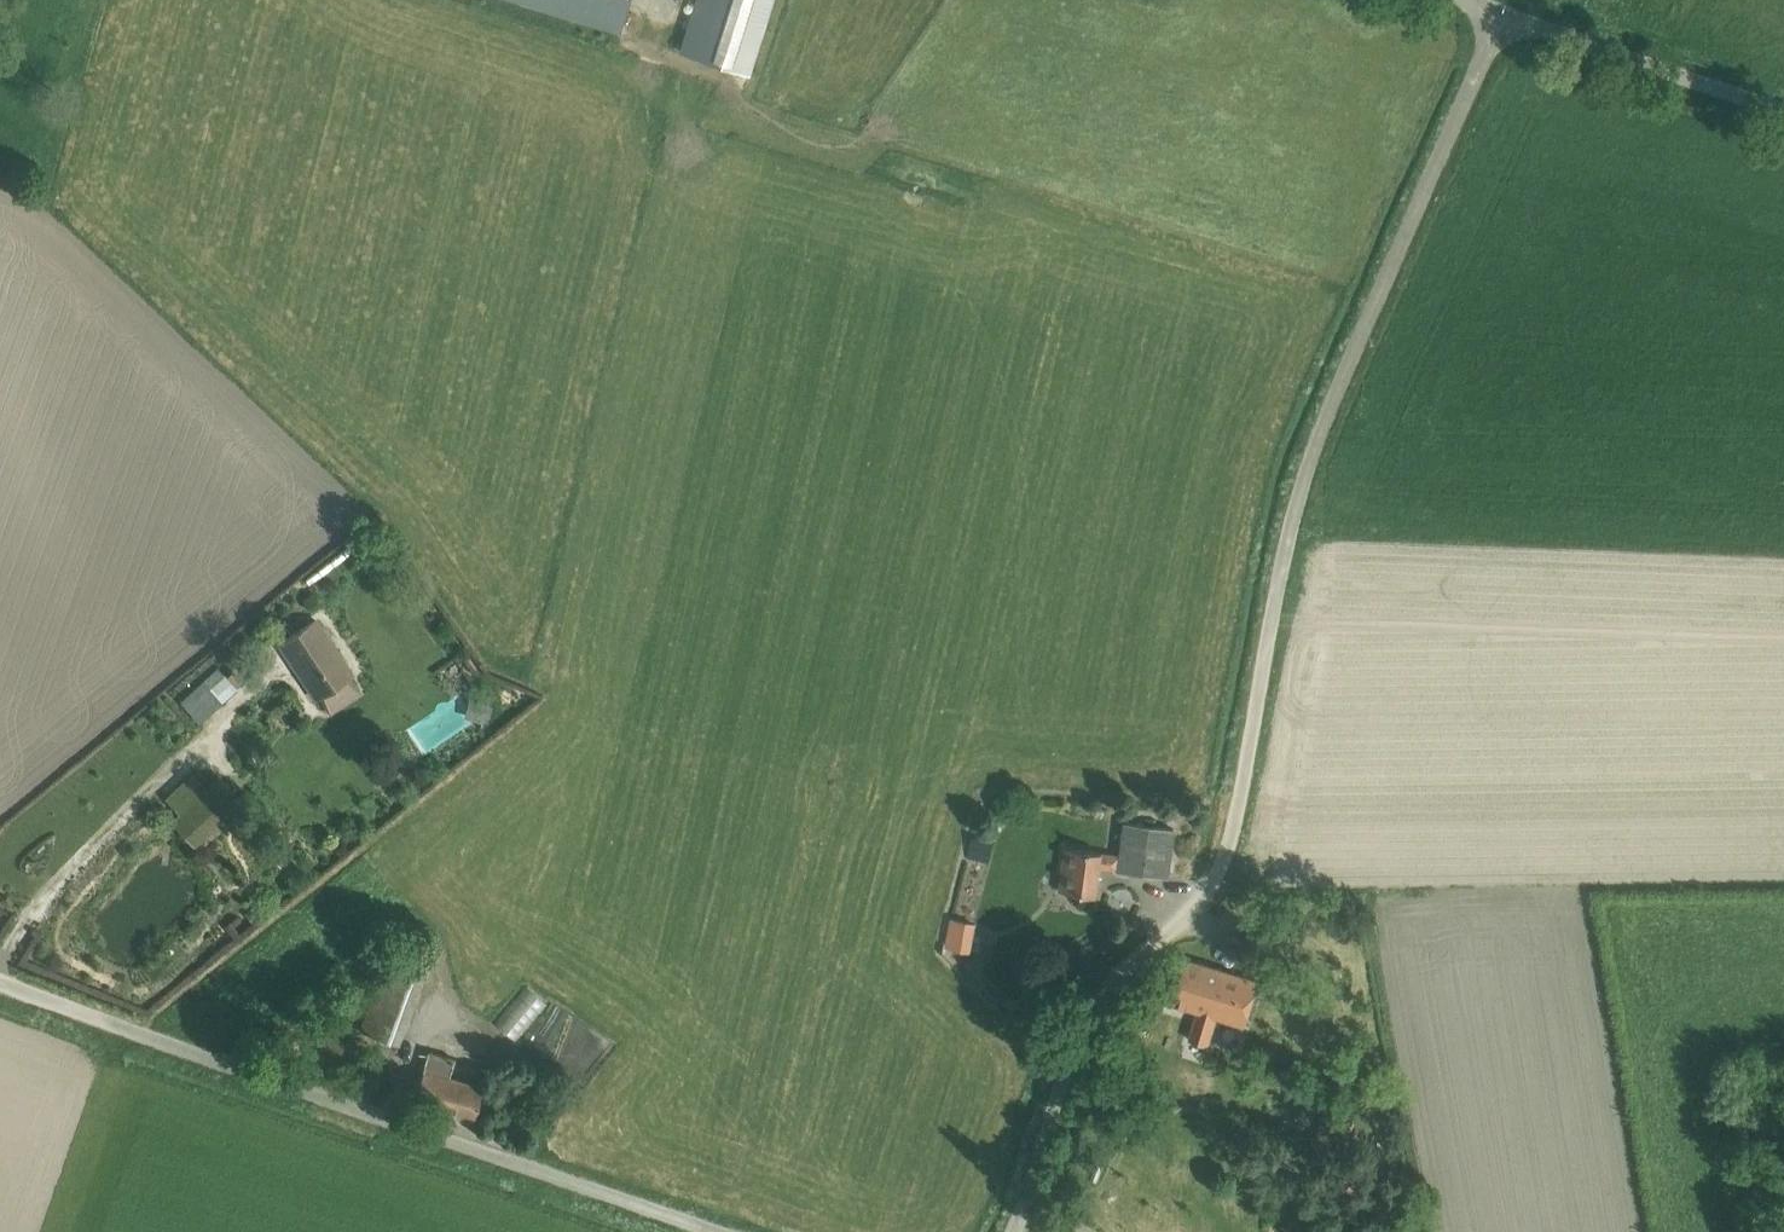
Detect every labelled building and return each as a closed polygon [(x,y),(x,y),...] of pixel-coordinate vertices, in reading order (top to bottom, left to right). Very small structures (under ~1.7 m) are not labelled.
[(622,35),(633,0),(511,0),(622,35)] [(776,0),(697,0),(682,50),(754,72),(776,0)] [(315,698),(318,696),(329,714),(362,693),(345,679),(352,675),(317,619),(280,643),(315,698)] [(227,674),(209,690),(202,683),(191,693),(210,714),(240,688),(227,674)] [(482,721),(486,702),(470,698),(465,717),(482,721)] [(220,779),(182,813),(205,838),(243,804),(220,779)] [(1061,890),(1072,891),(1097,894),(1101,864),(1120,867),(1119,869),(1168,876),(1175,827),(1125,821),(1121,853),(1067,846),(1061,890)] [(975,922),(950,918),(945,946),(970,951),(975,922)] [(430,959),(393,945),(361,1032),(398,1045),(430,959)] [(1246,1024),(1259,980),(1180,955),(1167,999),(1198,1009),(1189,1038),(1210,1045),(1219,1015),(1246,1024)] [(514,1036),(546,1002),(529,985),(497,1019),(514,1036)] [(337,1059),(347,1037),(350,1033),(331,1024),(318,1050),(337,1059)] [(473,1119),(482,1086),(449,1076),(454,1058),(429,1051),(414,1102),(473,1119)]
